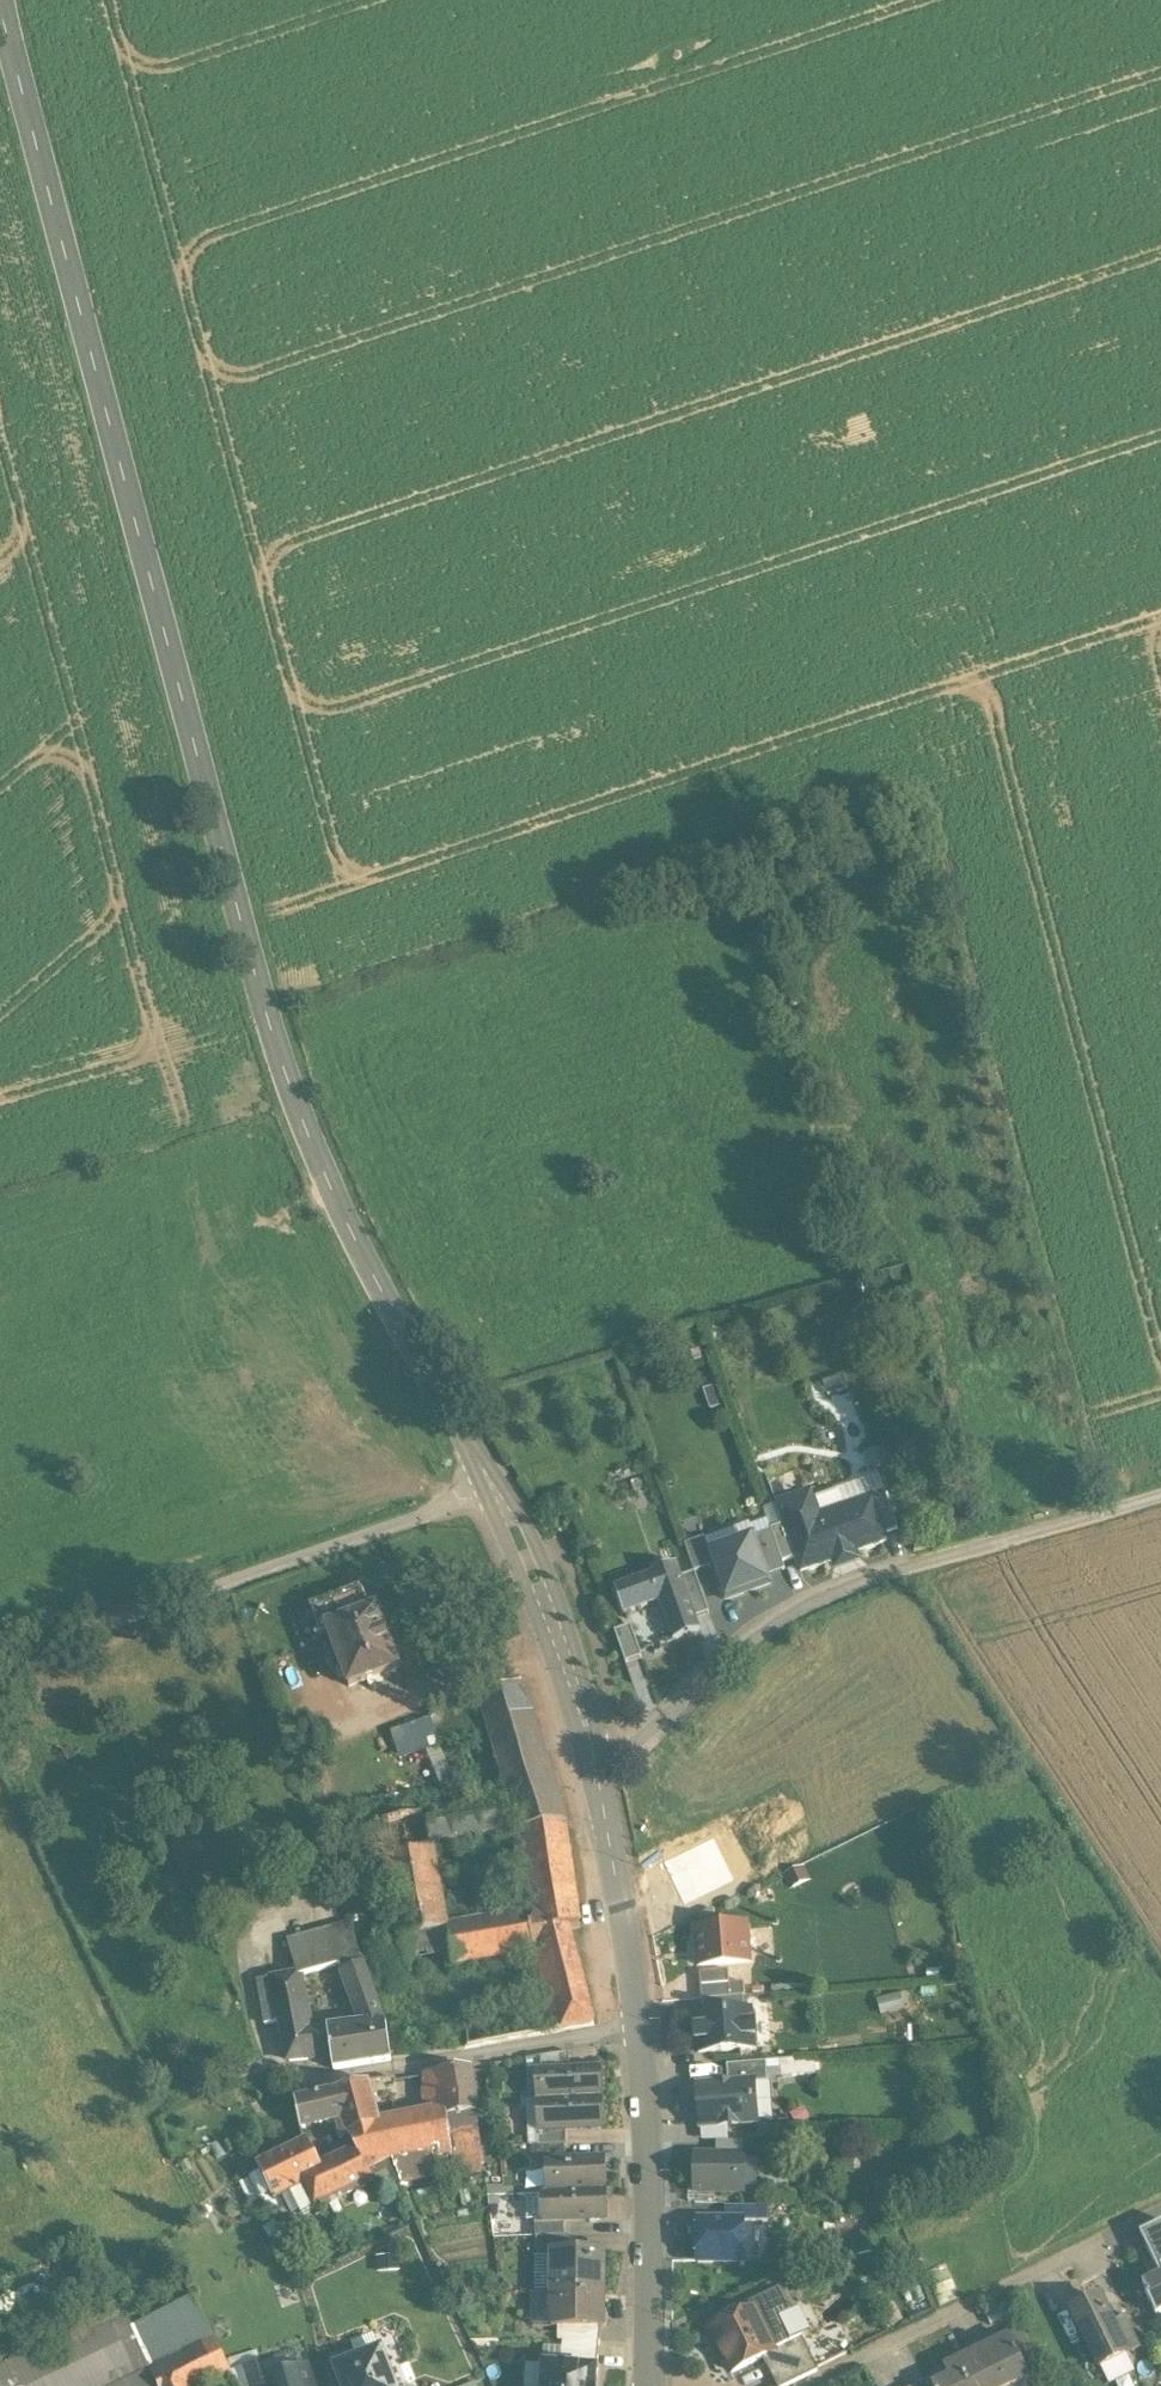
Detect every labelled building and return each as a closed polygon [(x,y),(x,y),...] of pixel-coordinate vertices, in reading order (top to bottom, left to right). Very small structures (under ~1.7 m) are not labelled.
[(836,1493),(813,1501),(804,1496),(777,1506),(784,1526),(796,1560),(801,1573),(886,1543),(884,1537),(871,1500),(870,1501),(842,1511),(836,1493)] [(885,1494),(870,1499),(870,1501),(871,1500),(884,1537),(898,1532),(885,1494)] [(796,1560),(784,1526),(771,1531),(772,1533),(782,1565),(796,1560)] [(772,1533),(754,1540),(767,1578),(785,1572),(782,1565),(772,1533)] [(708,1552),(707,1553),(713,1568),(725,1602),(770,1586),(767,1578),(754,1540),(753,1537),(708,1552)] [(704,1540),(685,1547),(694,1574),(695,1575),(713,1568),(707,1553),(708,1552),(704,1540)] [(676,1566),(650,1575),(650,1576),(614,1589),(623,1616),(659,1603),(673,1643),(700,1633),(681,1579),(676,1566)] [(694,1574),(681,1579),(696,1619),(709,1615),(695,1575),(694,1574)] [(362,1589),(310,1609),(320,1636),(328,1633),(335,1649),(327,1653),(335,1673),(343,1670),(350,1688),(400,1669),(377,1612),(372,1614),(362,1589)] [(631,1628),(614,1633),(625,1665),(642,1659),(631,1628)] [(522,1687),(404,1731),(407,1739),(420,1734),(425,1750),(487,1727),(512,1806),(522,1805),(523,1805),(555,1794),(522,1687)] [(555,1794),(523,1805),(522,1805),(512,1806),(427,1820),(432,1846),(523,1831),(524,1834),(566,1828),(565,1826),(555,1794)] [(427,1820),(382,1827),(403,1940),(448,1932),(432,1846),(427,1820)] [(566,1828),(524,1834),(526,1853),(568,1846),(566,1828)] [(663,1865),(685,1907),(735,1882),(713,1839),(663,1865)] [(535,1916),(448,1932),(453,1967),(536,1952),(532,1938),(568,1931),(569,1932),(580,1930),(568,1846),(526,1853),(530,1881),(524,1881),(528,1909),(534,1909),(535,1916)] [(348,1925),(288,1941),(297,1975),(298,1977),(304,1976),(340,1966),(362,1965),(348,1925)] [(744,1929),(696,1933),(699,1968),(747,1965),(744,1929)] [(568,1931),(532,1938),(536,1952),(538,1962),(575,1955),(569,1932),(568,1931)] [(448,1932),(403,1940),(409,1975),(453,1967),(448,1932)] [(575,1955),(538,1962),(543,1981),(580,1974),(575,1955)] [(385,2026),(362,1965),(340,1966),(352,1998),(366,2028),(328,2033),(334,2072),(389,2063),(385,2026)] [(580,1974),(543,1981),(549,2004),(557,2034),(594,2027),(580,1974)] [(728,1974),(700,1976),(702,2001),(743,1998),(743,1986),(729,1987),(728,1974)] [(297,1975),(258,1983),(265,2026),(280,2024),(288,2065),(313,2062),(308,2023),(299,1983),(305,1981),(304,1976),(298,1977),(297,1975)] [(743,1998),(702,2001),(703,2017),(745,2014),(743,1998)] [(549,2004),(463,2020),(468,2050),(557,2034),(549,2004)] [(703,2017),(696,2018),(699,2054),(755,2050),(752,2013),(745,2014),(703,2017)] [(568,2053),(541,2058),(541,2071),(569,2070),(568,2053)] [(541,2058),(525,2060),(526,2072),(541,2071),(541,2058)] [(766,2064),(726,2067),(728,2086),(753,2084),(753,2085),(768,2084),(766,2064)] [(541,2071),(526,2072),(528,2103),(542,2102),(597,2100),(596,2069),(541,2071)] [(470,2070),(439,2074),(445,2113),(446,2121),(477,2117),(470,2070)] [(230,2071),(207,2080),(212,2092),(235,2083),(230,2071)] [(330,2094),(294,2103),(300,2131),(340,2121),(354,2149),(370,2144),(366,2132),(376,2129),(381,2128),(381,2126),(369,2084),(330,2093),(330,2094)] [(728,2086),(698,2088),(701,2129),(756,2124),(753,2085),(753,2084),(728,2086)] [(597,2100),(542,2102),(543,2132),(565,2132),(598,2130),(597,2100)] [(426,2116),(381,2126),(381,2128),(376,2129),(382,2165),(391,2161),(401,2184),(450,2174),(448,2158),(474,2154),(475,2161),(482,2160),(477,2117),(446,2121),(445,2113),(432,2115),(431,2110),(425,2112),(426,2116)] [(543,2132),(537,2133),(538,2148),(565,2147),(566,2147),(565,2132),(543,2132)] [(304,2143),(257,2166),(258,2169),(252,2171),(255,2176),(260,2174),(274,2202),(302,2189),(312,2184),(304,2143)] [(538,2148),(536,2148),(537,2163),(550,2163),(550,2162),(565,2162),(565,2147),(538,2148)] [(355,2152),(329,2165),(333,2174),(345,2199),(374,2185),(368,2173),(367,2173),(355,2152)] [(741,2158),(696,2158),(696,2194),(741,2194),(741,2158)] [(565,2162),(550,2162),(550,2163),(551,2195),(601,2193),(599,2160),(565,2162)] [(312,2184),(302,2189),(314,2213),(345,2199),(333,2174),(312,2184)] [(551,2195),(527,2196),(528,2223),(536,2222),(546,2222),(546,2224),(564,2223),(602,2222),(601,2193),(551,2195)] [(769,2208),(725,2208),(725,2223),(742,2223),(742,2225),(769,2225),(769,2208)] [(564,2223),(546,2224),(546,2222),(536,2222),(537,2239),(564,2238),(564,2223)] [(725,2223),(698,2223),(698,2265),(742,2265),(742,2225),(742,2223),(725,2223)] [(1138,2236),(1159,2279),(1142,2287),(1156,2316),(1160,2313),(1160,2225),(1138,2236)] [(564,2238),(537,2239),(536,2259),(558,2259),(559,2258),(564,2258),(564,2238)] [(603,2253),(575,2253),(575,2258),(564,2258),(559,2258),(558,2259),(558,2270),(552,2270),(552,2295),(603,2296),(603,2253)] [(723,2321),(723,2324),(710,2331),(730,2374),(762,2358),(773,2353),(772,2351),(799,2338),(798,2336),(804,2333),(807,2326),(801,2314),(794,2312),(790,2314),(779,2289),(747,2305),(750,2311),(741,2316),(739,2313),(736,2311),(732,2311),(728,2312),(725,2314),(723,2317),(723,2321)] [(603,2296),(552,2295),(552,2326),(603,2327),(603,2296)] [(132,2331),(123,2311),(0,2370),(0,2385),(155,2385),(149,2376),(214,2344),(192,2302),(132,2331)] [(1101,2302),(1073,2315),(1099,2370),(1127,2357),(1112,2325),(1101,2302)] [(1140,2350),(1125,2318),(1112,2325),(1127,2357),(1140,2350)] [(560,2342),(563,2342),(601,2341),(602,2341),(603,2327),(560,2327),(560,2342)] [(945,2368),(950,2378),(934,2385),(1015,2385),(1039,2374),(1018,2332),(945,2368)] [(772,2351),(773,2353),(762,2358),(775,2385),(790,2385),(817,2373),(799,2338),(772,2351)] [(599,2342),(563,2342),(561,2360),(570,2361),(597,2363),(599,2342)] [(149,2376),(155,2385),(211,2385),(215,2384),(231,2375),(214,2344),(149,2376)] [(334,2364),(342,2385),(394,2385),(380,2352),(357,2361),(355,2356),(334,2364)] [(279,2359),(261,2364),(267,2383),(284,2378),(279,2359)] [(596,2370),(597,2363),(570,2361),(569,2368),(596,2370)] [(234,2373),(240,2385),(265,2385),(265,2384),(267,2383),(261,2364),(234,2373)] [(528,2365),(526,2385),(595,2385),(596,2370),(569,2368),(528,2365)] [(265,2384),(265,2385),(310,2385),(305,2371),(284,2378),(267,2383),(265,2384)] [(234,2373),(231,2375),(215,2384),(216,2385),(240,2385),(234,2373)]
